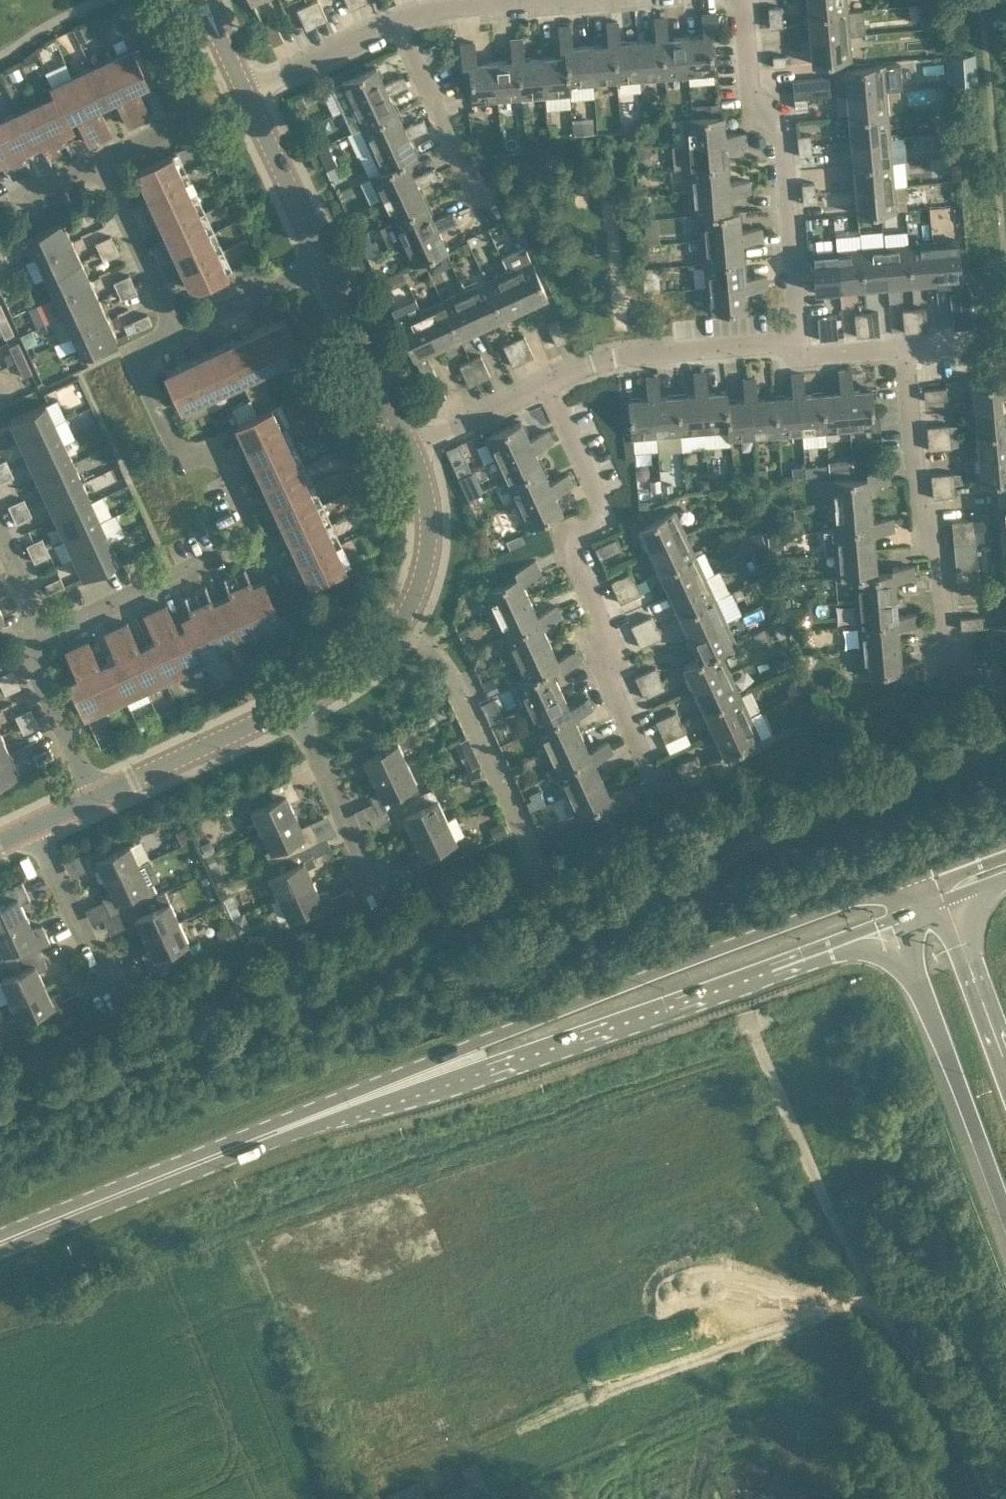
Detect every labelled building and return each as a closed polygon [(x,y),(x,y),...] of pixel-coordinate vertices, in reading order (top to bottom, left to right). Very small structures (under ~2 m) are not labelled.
[(307,2),(317,23),(328,18),(320,0),(312,0),(307,2)] [(808,12),(848,9),(847,0),(807,0),(808,12)] [(306,28),(317,23),(307,2),(297,7),(306,28)] [(782,5),(769,6),(770,16),(782,15),(782,5)] [(850,33),(848,9),(808,12),(811,36),(850,33)] [(714,81),(714,72),(711,33),(718,32),(716,11),(703,12),(704,33),(686,34),(689,74),(690,82),(714,81)] [(112,23),(108,14),(96,20),(100,28),(112,23)] [(655,16),(656,27),(667,26),(666,15),(655,16)] [(783,25),(782,15),(770,16),(771,26),(783,25)] [(274,18),(263,23),(273,43),(284,38),(274,18)] [(608,31),(619,30),(618,19),(607,20),(608,31)] [(74,27),(79,38),(90,32),(85,22),(74,27)] [(560,35),(571,34),(570,24),(559,25),(560,35)] [(935,26),(933,26),(934,38),(948,37),(946,24),(935,26)] [(641,78),(665,76),(662,37),(668,36),(667,26),(656,27),(657,37),(638,39),(641,78)] [(594,81),(617,79),(614,41),(620,40),(619,30),(608,31),(609,41),(590,43),(594,81)] [(850,33),(811,36),(813,61),(852,58),(850,33)] [(572,44),(571,34),(560,35),(561,46),(565,46),(565,45),(572,44)] [(665,76),(689,74),(686,34),(668,36),(662,37),(665,76)] [(511,37),(512,47),(523,46),(522,36),(511,37)] [(46,42),(49,49),(59,45),(55,38),(46,42)] [(638,39),(620,40),(614,41),(617,79),(641,78),(638,39)] [(473,100),(498,98),(495,59),(476,61),(474,40),(461,41),(463,62),(470,62),(473,100)] [(590,43),(572,44),(565,45),(565,46),(566,53),(569,83),(571,83),(594,81),(590,43)] [(498,98),(522,96),(519,57),(524,57),(523,46),(512,47),(513,58),(495,59),(498,98)] [(132,47),(112,56),(140,118),(151,113),(138,86),(148,82),(132,47)] [(975,52),(950,53),(953,82),(977,81),(975,52)] [(571,91),(571,83),(569,83),(566,53),(542,55),(546,94),(571,91)] [(786,53),(773,54),(774,65),(787,64),(786,53)] [(522,96),(546,94),(542,55),(524,57),(519,57),(522,96)] [(129,123),(140,118),(112,56),(92,65),(108,100),(117,96),(129,123)] [(38,58),(30,61),(34,69),(42,65),(38,58)] [(845,67),(847,91),(887,88),(900,87),(902,87),(900,63),(884,64),(884,63),(865,65),(845,67)] [(99,104),(108,100),(92,65),(72,74),(101,136),(111,131),(99,104)] [(389,92),(399,88),(394,78),(384,82),(376,65),(341,81),(351,104),(387,87),(389,92)] [(22,75),(19,66),(10,70),(14,79),(22,75)] [(72,74),(52,83),(73,127),(74,127),(70,118),(78,114),(90,141),(101,136),(72,74)] [(403,74),(394,78),(399,88),(408,84),(403,74)] [(73,127),(52,83),(52,84),(56,92),(36,101),(61,155),(72,149),(64,131),(73,127)] [(828,93),(827,83),(794,86),(795,96),(807,95),(828,93)] [(352,130),(361,126),(397,109),(389,92),(387,87),(351,104),(342,108),(352,130)] [(847,91),(849,115),(889,112),(887,88),(847,91)] [(302,94),(296,97),(294,98),(299,108),(300,107),(307,104),(302,94)] [(808,105),(807,95),(795,96),(795,106),(808,105)] [(51,159),(61,155),(36,101),(17,111),(33,146),(43,141),(51,159)] [(717,101),(703,102),(704,112),(718,111),(717,101)] [(361,126),(371,147),(407,132),(410,137),(419,133),(414,122),(405,126),(397,109),(361,126)] [(0,118),(0,124),(22,173),(33,168),(25,150),(33,146),(17,111),(0,118)] [(849,115),(851,139),(891,136),(889,112),(849,115)] [(686,141),(687,141),(725,138),(726,143),(736,142),(735,131),(725,132),(723,113),(684,116),(684,118),(686,141)] [(424,117),(414,122),(419,133),(429,128),(424,117)] [(593,119),(572,121),(573,134),(595,132),(593,119)] [(22,173),(0,124),(0,161),(3,159),(12,177),(22,173)] [(623,142),(633,141),(633,133),(632,128),(622,128),(623,142)] [(735,131),(736,142),(746,142),(745,130),(735,131)] [(407,158),(407,159),(418,154),(410,137),(407,132),(371,147),(381,169),(382,170),(407,158)] [(811,133),(798,134),(799,144),(812,143),(811,133)] [(893,160),(891,136),(851,139),(854,163),(893,160)] [(538,142),(533,138),(527,139),(528,150),(538,149),(538,142)] [(689,165),(727,162),(726,143),(725,138),(687,141),(689,165)] [(951,151),(950,139),(941,140),(938,141),(940,152),(951,151)] [(812,153),(812,143),(799,144),(800,154),(812,153)] [(645,157),(644,145),(637,146),(638,158),(645,157)] [(146,188),(182,172),(173,152),(137,168),(146,188)] [(371,174),(381,197),(417,180),(419,185),(428,181),(424,171),(414,175),(407,159),(407,158),(382,170),(381,169),(371,174)] [(895,184),(893,160),(854,163),(856,187),(895,184)] [(689,165),(691,189),(729,185),(730,191),(740,190),(739,179),(729,180),(727,162),(689,165)] [(424,171),(428,181),(438,177),(433,166),(424,171)] [(156,208),(191,191),(182,172),(146,188),(156,208)] [(739,179),(740,190),(751,189),(750,178),(739,179)] [(427,202),(419,185),(417,180),(381,197),(391,219),(427,202)] [(815,180),(802,182),(803,192),(816,191),(815,180)] [(895,184),(856,187),(858,212),(908,208),(906,183),(895,184)] [(729,185),(691,189),(693,214),(700,213),(732,210),(731,209),(730,191),(729,185)] [(156,208),(165,228),(200,211),(191,191),(156,208)] [(817,201),(816,191),(803,192),(804,202),(817,201)] [(391,219),(401,240),(437,224),(440,229),(449,225),(444,215),(435,219),(427,202),(391,219)] [(97,203),(82,210),(86,219),(101,212),(97,203)] [(701,213),(703,237),(741,233),(742,239),(752,238),(751,227),(741,228),(739,209),(731,209),(732,210),(700,213),(693,214),(701,213)] [(454,210),(444,215),(449,225),(458,220),(454,210)] [(174,247),(209,231),(200,211),(165,228),(174,247)] [(807,226),(814,226),(813,216),(806,217),(807,226)] [(37,255),(72,239),(63,218),(27,235),(37,255)] [(423,258),(446,248),(448,247),(440,229),(437,224),(401,240),(412,263),(415,262),(423,258)] [(751,227),(752,238),(763,237),(762,226),(751,227)] [(958,229),(958,238),(933,240),(936,279),(949,278),(954,326),(976,324),(966,228),(958,229)] [(357,235),(362,247),(367,256),(367,257),(368,256),(381,250),(376,238),(372,239),(368,230),(358,235),(357,235)] [(174,247),(183,267),(218,251),(209,231),(174,247)] [(744,258),(742,239),(741,233),(703,237),(705,261),(744,258)] [(111,234),(96,241),(100,250),(115,242),(111,234)] [(72,239),(37,255),(46,275),(81,258),(72,239)] [(467,240),(458,243),(461,251),(469,248),(467,240)] [(912,281),(936,279),(933,240),(932,240),(909,242),(912,281)] [(119,251),(115,242),(100,250),(104,258),(119,251)] [(909,242),(885,244),(888,283),(912,281),(909,242)] [(864,285),(888,283),(885,244),(861,246),(864,285)] [(508,269),(525,305),(548,294),(531,259),(532,258),(525,245),(502,256),(508,269)] [(857,246),(837,248),(841,287),(864,285),(861,246),(857,246)] [(816,289),(841,287),(837,248),(812,250),(816,289)] [(192,287),(197,285),(228,271),(218,251),(183,267),(192,287)] [(90,278),(81,258),(46,275),(55,294),(90,278)] [(423,258),(415,262),(419,270),(427,266),(423,258)] [(705,261),(707,285),(746,281),(746,287),(757,286),(756,275),(745,276),(744,258),(705,261)] [(645,290),(660,289),(658,265),(643,266),(644,283),(645,290)] [(508,269),(487,279),(503,315),(525,305),(508,269)] [(130,273),(114,280),(118,289),(134,282),(130,273)] [(766,274),(756,275),(757,286),(767,285),(766,274)] [(55,294),(64,314),(99,298),(90,278),(55,294)] [(503,315),(487,279),(465,289),(481,325),(503,315)] [(707,285),(707,290),(709,310),(748,306),(746,287),(746,281),(707,285)] [(138,290),(134,282),(118,289),(122,297),(138,290)] [(481,325),(465,289),(443,299),(460,335),(481,325)] [(399,320),(415,356),(426,351),(438,345),(421,309),(415,297),(393,307),(399,320)] [(64,314),(73,334),(108,317),(99,298),(64,314)] [(460,335),(443,299),(421,309),(438,345),(460,335)] [(926,306),(915,307),(917,330),(928,329),(926,306)] [(905,331),(917,330),(915,307),(903,308),(905,331)] [(878,310),(867,311),(869,334),(880,333),(878,310)] [(857,335),(869,334),(867,311),(855,312),(857,335)] [(148,312),(132,319),(137,328),(152,321),(148,312)] [(265,323),(281,359),(301,349),(285,314),(265,323)] [(818,315),(820,338),(832,337),(830,314),(818,315)] [(0,320),(0,324),(6,336),(15,332),(7,316),(0,320)] [(118,337),(108,317),(73,334),(82,354),(118,337)] [(558,318),(547,323),(557,343),(568,338),(558,318)] [(265,323),(245,333),(262,368),(281,359),(265,323)] [(38,340),(33,328),(21,333),(26,345),(38,340)] [(242,377),(262,368),(245,333),(225,342),(242,377)] [(525,333),(514,338),(523,359),(534,354),(525,333)] [(513,364),(523,359),(514,338),(503,343),(513,364)] [(18,340),(10,345),(17,360),(25,356),(18,340)] [(222,386),(242,377),(225,342),(206,351),(222,386)] [(202,395),(222,386),(206,351),(186,360),(202,395)] [(481,354),(471,359),(480,379),(491,374),(481,354)] [(16,360),(24,376),(33,372),(25,356),(17,360),(16,360)] [(469,384),(480,379),(471,359),(460,363),(469,384)] [(186,360),(168,368),(166,369),(182,405),(202,395),(186,360)] [(852,378),(851,367),(839,368),(840,378),(852,378)] [(426,379),(436,400),(446,395),(437,374),(434,368),(423,373),(426,379)] [(695,381),(706,380),(705,370),(694,371),(695,381)] [(792,372),(793,382),(804,382),(803,371),(792,372)] [(646,375),(647,385),(659,384),(658,374),(646,375)] [(744,376),(745,387),(756,386),(755,375),(744,376)] [(826,430),(850,428),(846,389),(852,388),(852,378),(840,378),(841,389),(823,391),(826,430)] [(706,380),(695,381),(696,392),(678,393),(681,432),(705,430),(702,391),(707,391),(706,380)] [(1005,405),(1005,380),(973,383),(975,408),(1005,405)] [(778,434),(802,432),(799,393),(805,392),(804,382),(793,382),(793,393),(775,395),(778,434)] [(632,436),(657,434),(654,395),(659,395),(659,384),(647,385),(648,396),(629,397),(632,436)] [(924,387),(925,399),(948,397),(947,385),(924,387)] [(730,438),(755,436),(751,397),(757,396),(756,386),(745,387),(746,397),(728,399),(727,399),(730,428),(729,428),(730,438)] [(846,389),(850,428),(875,425),(872,386),(852,388),(846,389)] [(729,428),(730,428),(727,399),(728,399),(727,389),(707,391),(702,391),(705,430),(729,428)] [(802,432),(826,430),(823,391),(805,392),(799,393),(802,432)] [(678,393),(659,395),(654,395),(657,434),(681,432),(678,393)] [(755,436),(778,434),(775,395),(757,396),(751,397),(755,436)] [(11,417),(20,437),(55,421),(46,401),(11,417)] [(246,441),(281,425),(272,405),(237,422),(246,441)] [(975,408),(977,432),(1005,429),(1005,405),(975,408)] [(545,406),(524,412),(529,431),(550,426),(545,406)] [(210,411),(199,416),(202,422),(213,417),(210,411)] [(486,436),(496,459),(532,442),(534,447),(544,443),(539,433),(530,437),(522,419),(486,436)] [(20,437),(29,457),(64,441),(55,421),(20,437)] [(950,422),(927,424),(928,436),(951,434),(950,422)] [(246,441),(255,461),(291,445),(281,425),(246,441)] [(548,428),(539,433),(544,443),(553,439),(548,428)] [(977,432),(979,456),(1005,454),(1005,429),(977,432)] [(952,446),(951,434),(928,436),(929,448),(952,446)] [(29,457),(38,477),(74,460),(64,441),(29,457)] [(458,442),(446,448),(460,476),(471,470),(458,442)] [(496,459),(506,481),(542,464),(534,447),(532,442),(496,459)] [(114,456),(109,445),(98,450),(102,461),(114,456)] [(255,461),(264,481),(300,465),(291,445),(255,461)] [(854,469),(863,469),(863,462),(868,461),(868,452),(852,454),(854,469)] [(979,456),(981,480),(998,479),(1005,478),(1005,454),(979,456)] [(10,466),(6,458),(0,460),(0,470),(10,466)] [(47,496),(83,480),(74,460),(38,477),(47,496)] [(506,481),(516,502),(552,486),(554,491),(564,487),(559,476),(550,481),(542,464),(506,481)] [(805,464),(792,466),(792,475),(805,474),(805,464)] [(818,464),(806,465),(807,474),(818,473),(818,464)] [(309,484),(300,465),(264,481),(273,501),(309,484)] [(10,466),(0,470),(0,481),(14,475),(10,466)] [(757,467),(757,477),(768,476),(767,466),(757,467)] [(889,466),(869,468),(870,476),(830,479),(833,503),(871,500),(869,482),(890,480),(889,466)] [(954,471),(931,473),(932,484),(955,483),(954,471)] [(559,476),(564,487),(573,482),(569,472),(559,476)] [(702,477),(699,481),(700,487),(710,486),(709,476),(702,477)] [(660,477),(650,478),(651,490),(661,489),(660,477)] [(998,479),(1000,503),(1005,502),(1005,478),(998,479)] [(47,496),(57,516),(92,500),(83,480),(47,496)] [(464,489),(468,497),(470,496),(481,491),(481,490),(477,482),(464,489)] [(956,494),(955,483),(932,484),(933,496),(956,494)] [(273,501),(283,521),(318,504),(309,484),(273,501)] [(562,509),(554,491),(552,486),(516,502),(527,525),(562,509)] [(732,494),(724,497),(722,504),(725,511),(737,506),(732,494)] [(9,504),(13,512),(28,505),(24,497),(9,504)] [(101,520),(92,500),(57,516),(66,536),(101,520)] [(873,530),(884,529),(883,518),(872,519),(871,500),(833,503),(835,527),(873,524),(873,530)] [(327,524),(318,504),(283,521),(292,540),(327,524)] [(32,514),(28,505),(13,512),(17,521),(32,514)] [(640,525),(650,548),(687,531),(676,509),(640,525)] [(893,517),(883,518),(884,529),(894,528),(893,517)] [(975,517),(952,519),(953,531),(976,529),(975,517)] [(66,536),(75,556),(110,539),(101,520),(66,536)] [(292,540),(301,560),(336,544),(327,524),(292,540)] [(826,552),(836,551),(875,548),(873,530),(873,524),(835,527),(824,528),(826,552)] [(977,541),(976,529),(953,531),(954,543),(977,541)] [(650,548),(660,570),(697,553),(687,531),(650,548)] [(506,539),(510,548),(526,541),(523,534),(522,532),(506,539)] [(756,549),(767,544),(762,533),(751,537),(756,549)] [(783,533),(768,534),(769,548),(784,547),(783,533)] [(27,543),(31,552),(47,545),(43,536),(27,543)] [(616,536),(595,546),(600,557),(621,547),(616,536)] [(110,539),(75,556),(84,576),(119,559),(110,539)] [(336,544),(301,560),(310,580),(346,563),(336,544)] [(51,553),(47,545),(31,552),(35,560),(51,553)] [(765,548),(753,553),(758,564),(769,558),(765,548)] [(836,551),(838,576),(854,574),(877,572),(875,548),(836,551)] [(660,570),(670,592),(707,575),(697,553),(660,570)] [(494,613),(530,596),(522,580),(541,571),(535,558),(516,567),(519,574),(484,590),(494,613)] [(903,565),(904,576),(915,575),(914,564),(903,565)] [(893,566),(893,571),(894,577),(904,576),(903,565),(893,566)] [(979,565),(956,567),(957,579),(980,577),(979,565)] [(260,623),(279,614),(263,579),(253,584),(245,566),(235,570),(260,623)] [(240,632),(260,623),(235,570),(224,575),(232,593),(224,597),(240,632)] [(632,570),(611,580),(616,590),(637,581),(632,570)] [(895,595),(894,577),(893,571),(877,572),(854,574),(856,599),(895,595)] [(61,575),(45,582),(49,591),(65,584),(61,575)] [(670,592),(680,613),(717,597),(707,575),(670,592)] [(637,581),(641,590),(650,586),(645,577),(637,581)] [(981,588),(980,577),(957,579),(958,590),(981,588)] [(642,591),(637,581),(616,590),(621,601),(642,591)] [(206,584),(196,588),(221,642),(240,632),(224,597),(214,602),(206,584)] [(201,650),(221,642),(196,588),(184,594),(193,611),(185,615),(201,650)] [(898,625),(908,624),(907,613),(897,614),(895,595),(856,599),(859,622),(897,619),(898,625)] [(552,619),(547,609),(537,613),(530,596),(494,613),(504,635),(540,618),(542,623),(552,619)] [(789,596),(781,598),(783,605),(790,604),(789,596)] [(717,597),(680,613),(690,635),(727,619),(717,597)] [(156,607),(185,669),(205,659),(201,651),(201,650),(185,615),(183,616),(187,625),(179,629),(167,602),(156,607)] [(547,609),(552,619),(561,614),(556,604),(547,609)] [(165,678),(185,669),(156,607),(145,612),(158,638),(149,642),(165,678)] [(918,612),(907,613),(908,624),(919,623),(918,612)] [(652,614),(631,623),(636,634),(657,624),(652,614)] [(960,616),(961,628),(984,626),(983,614),(960,616)] [(550,640),(542,623),(540,618),(504,635),(514,657),(550,640)] [(690,635),(700,657),(701,657),(720,648),(720,649),(737,641),(727,619),(690,635)] [(859,622),(861,646),(900,643),(898,625),(897,619),(859,622)] [(165,678),(149,642),(140,647),(127,620),(117,625),(145,687),(165,678)] [(774,625),(778,634),(785,630),(781,621),(774,625)] [(662,635),(657,624),(636,634),(641,645),(662,635)] [(126,696),(145,687),(117,625),(106,630),(118,657),(109,661),(126,696)] [(106,705),(126,696),(109,661),(101,665),(88,638),(77,643),(106,705)] [(572,662),(567,652),(558,656),(550,640),(514,657),(524,678),(525,679),(551,666),(551,667),(560,663),(562,667),(572,662)] [(695,687),(731,670),(721,650),(738,642),(737,641),(720,649),(720,648),(701,657),(700,657),(684,664),(695,687)] [(86,715),(106,705),(77,643),(67,648),(79,675),(69,679),(86,715)] [(861,646),(863,671),(902,668),(903,675),(923,673),(922,660),(901,661),(900,643),(861,646)] [(479,648),(470,652),(475,664),(481,661),(483,655),(479,648)] [(567,652),(572,662),(581,658),(577,648),(567,652)] [(635,675),(640,685),(661,675),(656,665),(635,675)] [(524,678),(516,682),(526,705),(561,688),(551,667),(551,666),(525,679),(524,678)] [(2,683),(17,676),(13,668),(0,674),(0,680),(2,683)] [(695,687),(705,709),(740,692),(731,670),(695,687)] [(493,675),(483,680),(489,693),(499,688),(493,675)] [(666,686),(661,675),(640,685),(645,696),(666,686)] [(21,685),(17,676),(2,683),(6,692),(21,685)] [(571,710),(574,715),(583,711),(578,701),(569,705),(561,688),(526,705),(536,727),(571,710)] [(705,709),(715,731),(750,714),(740,692),(705,709)] [(578,701),(583,711),(593,706),(588,696),(578,701)] [(16,714),(20,723),(35,716),(31,707),(16,714)] [(798,714),(805,729),(820,722),(813,707),(798,714)] [(661,729),(681,720),(676,709),(656,719),(661,729)] [(546,748),(582,732),(574,715),(571,710),(536,727),(546,748)] [(761,737),(750,714),(715,731),(725,753),(761,737)] [(35,716),(20,723),(24,731),(40,724),(35,716)] [(686,730),(681,720),(661,729),(666,740),(686,730)] [(1,732),(0,732),(0,756),(10,751),(1,732)] [(590,748),(582,732),(546,748),(554,766),(546,770),(548,774),(556,770),(592,754),(594,759),(595,761),(604,756),(603,754),(599,744),(590,748)] [(469,769),(478,764),(479,764),(466,736),(456,741),(469,769)] [(368,763),(374,777),(408,762),(398,740),(377,750),(371,739),(350,749),(359,768),(368,763)] [(599,744),(603,754),(604,756),(614,752),(608,740),(599,744)] [(50,746),(34,753),(39,762),(54,755),(50,746)] [(10,751),(0,756),(0,781),(20,771),(10,751)] [(697,753),(676,763),(681,774),(702,764),(697,753)] [(602,776),(595,761),(594,759),(592,754),(556,770),(566,792),(602,776)] [(420,792),(415,781),(417,781),(408,762),(374,777),(380,789),(370,793),(379,812),(390,806),(433,787),(433,786),(420,792)] [(478,768),(469,772),(473,781),(482,777),(478,768)] [(602,776),(566,792),(577,815),(612,798),(615,805),(634,796),(629,783),(610,792),(602,776)] [(252,808),(261,826),(262,829),(296,813),(289,800),(299,795),(290,777),(269,787),(274,798),(252,808)] [(408,820),(414,834),(448,818),(433,787),(390,806),(398,825),(408,820)] [(262,829),(271,847),(265,850),(271,862),(308,844),(319,839),(311,820),(301,825),(296,813),(262,829)] [(448,818),(414,834),(420,846),(410,850),(419,869),(451,854),(446,843),(457,838),(448,818)] [(493,824),(498,835),(507,830),(502,820),(493,824)] [(547,841),(565,833),(561,823),(543,831),(547,841)] [(209,839),(202,843),(206,852),(214,849),(209,839)] [(100,865),(106,879),(140,863),(130,842),(109,852),(104,841),(82,851),(91,870),(100,865)] [(308,844),(271,862),(259,867),(265,879),(271,876),(280,895),(314,880),(307,867),(317,862),(308,844)] [(211,865),(218,861),(213,851),(205,854),(211,865)] [(151,858),(140,863),(106,879),(112,891),(103,895),(111,914),(122,908),(156,892),(152,882),(160,879),(151,858)] [(226,881),(222,872),(215,875),(218,884),(226,881)] [(571,877),(561,881),(558,882),(562,892),(575,887),(571,877)] [(28,916),(21,902),(31,898),(22,879),(1,889),(0,889),(0,928),(28,916)] [(280,895),(281,897),(289,915),(299,910),(304,921),(337,906),(329,888),(319,892),(314,880),(280,895)] [(140,922),(146,935),(179,919),(170,899),(165,889),(156,892),(122,908),(131,927),(140,922)] [(18,957),(40,947),(51,942),(42,923),(33,927),(28,916),(0,928),(0,944),(3,951),(13,946),(18,957)] [(179,919),(146,935),(152,948),(142,952),(151,970),(186,954),(181,943),(189,940),(179,919)] [(228,940),(237,936),(239,935),(232,921),(217,928),(223,943),(228,940)] [(248,939),(253,951),(254,952),(267,946),(267,945),(261,932),(248,938),(248,939)] [(2,978),(11,998),(45,982),(39,969),(48,965),(40,947),(18,957),(23,968),(2,978)] [(11,998),(12,1000),(20,1018),(36,1010),(41,1022),(69,1009),(60,990),(51,995),(45,982),(11,998)] [(388,1498),(428,1498),(418,1477),(385,1492),(388,1498)]
